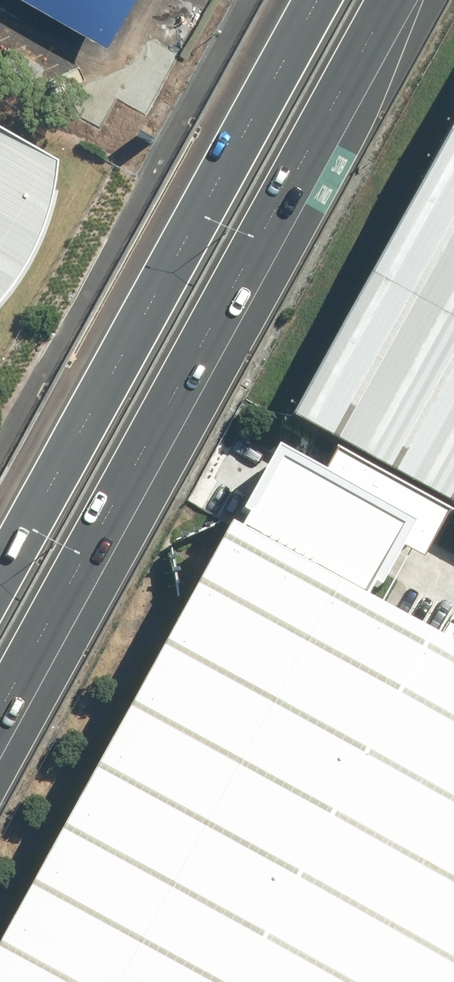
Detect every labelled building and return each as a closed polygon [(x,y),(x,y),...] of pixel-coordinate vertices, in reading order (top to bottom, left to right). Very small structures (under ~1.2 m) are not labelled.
[(99,42),(123,0),(24,0),(99,42)] [(49,164),(0,137),(0,294),(7,286),(29,251),(41,219),(47,185),(49,164)] [(294,423),(453,513),(453,140),(294,423)] [(273,445),(0,936),(0,981),(453,981),(453,644),(366,596),(408,520),(273,445)]
